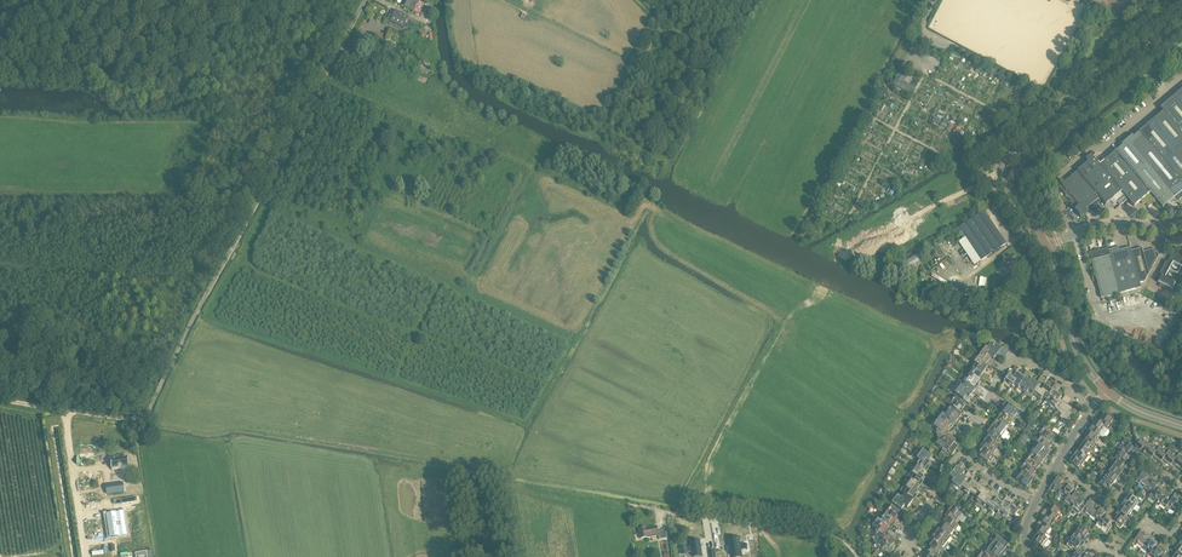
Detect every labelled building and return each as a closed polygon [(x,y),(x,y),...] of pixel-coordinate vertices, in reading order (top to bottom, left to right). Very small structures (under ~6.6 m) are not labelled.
[(401,5),(414,12),(419,0),(404,0),(401,5)] [(396,13),(391,21),(404,28),(408,19),(396,13)] [(896,74),(895,76),(891,83),(894,84),(894,85),(911,94),(914,89),(902,82),(907,74),(901,71),(899,75),(896,74)] [(1160,108),(1163,112),(1181,134),(1181,90),(1160,108)] [(1176,152),(1181,147),(1181,134),(1163,112),(1153,120),(1151,122),(1171,146),(1176,152)] [(940,126),(945,128),(948,122),(944,119),(940,126)] [(1164,162),(1176,152),(1171,146),(1151,122),(1139,132),(1164,162)] [(1167,166),(1164,162),(1139,132),(1127,142),(1156,175),(1167,166)] [(1127,142),(1116,152),(1156,201),(1163,208),(1174,198),(1175,198),(1156,175),(1127,142)] [(1149,207),(1156,201),(1116,152),(1100,165),(1103,170),(1122,191),(1128,199),(1134,207),(1142,200),(1149,207)] [(1176,152),(1164,162),(1167,166),(1181,183),(1181,159),(1176,152)] [(1120,206),(1128,199),(1122,191),(1103,170),(1100,165),(1094,158),(1059,187),(1073,204),(1071,206),(1081,218),(1083,217),(1085,219),(1101,205),(1099,203),(1102,201),(1107,207),(1112,206),(1117,202),(1120,206)] [(1181,198),(1181,183),(1167,166),(1156,175),(1175,198),(1174,198),(1177,202),(1181,198)] [(984,210),(965,224),(958,228),(980,261),(1007,244),(991,220),(984,210)] [(1120,251),(1119,247),(1108,250),(1120,294),(1141,288),(1140,283),(1140,284),(1130,248),(1120,251)] [(1120,294),(1108,250),(1108,248),(1090,253),(1102,299),(1120,294)] [(1140,284),(1140,283),(1145,282),(1159,255),(1156,254),(1155,249),(1143,252),(1142,248),(1131,251),(1130,248),(1140,284)] [(1179,252),(1176,256),(1172,254),(1168,262),(1167,262),(1158,277),(1161,279),(1158,283),(1173,290),(1176,284),(1174,282),(1181,267),(1181,253),(1179,252)] [(920,254),(901,265),(906,273),(925,262),(920,254)] [(1002,263),(1005,264),(1003,268),(1013,274),(1016,268),(1014,267),(1018,260),(1009,256),(1008,259),(1005,258),(1002,263)] [(965,284),(951,282),(949,292),(954,293),(953,298),(961,299),(961,294),(964,295),(965,284)] [(991,346),(988,343),(984,347),(988,350),(990,351),(988,355),(994,359),(995,358),(997,359),(999,356),(1003,359),(1008,354),(996,345),(992,345),(991,346)] [(994,360),(994,359),(988,355),(990,351),(988,350),(984,347),(979,354),(979,355),(985,359),(994,366),(996,363),(990,359),(991,358),(994,360)] [(992,369),(994,366),(985,359),(979,355),(978,355),(973,362),(979,367),(981,364),(987,368),(985,366),(986,364),(992,369)] [(986,370),(987,368),(981,364),(979,367),(973,362),(975,364),(973,368),(972,369),(988,380),(990,378),(984,373),(986,370)] [(1013,379),(1018,373),(1015,375),(1014,375),(1019,369),(1016,366),(1002,385),(1003,385),(1005,382),(1011,387),(1012,388),(1016,382),(1013,379)] [(985,383),(988,380),(972,369),(967,376),(973,381),(975,378),(981,383),(981,382),(978,380),(979,379),(985,383)] [(1018,388),(1030,373),(1027,371),(1023,377),(1018,373),(1013,379),(1016,382),(1012,388),(1014,385),(1017,387),(1018,388)] [(1028,385),(1032,379),(1030,378),(1033,375),(1030,373),(1018,388),(1019,388),(1025,393),(1026,394),(1031,388),(1028,385)] [(964,380),(963,382),(964,383),(965,384),(966,383),(976,391),(982,394),(984,392),(977,387),(980,384),(981,383),(975,378),(973,381),(967,376),(964,380)] [(1025,393),(1024,394),(1029,398),(1030,397),(1030,396),(1031,395),(1032,394),(1033,394),(1044,379),(1041,377),(1040,378),(1037,383),(1032,379),(1028,385),(1031,388),(1026,394),(1025,393)] [(1042,392),(1046,386),(1046,385),(1044,388),(1042,387),(1047,381),(1044,379),(1033,394),(1033,395),(1039,399),(1040,400),(1045,394),(1042,392)] [(960,385),(966,390),(964,393),(969,398),(971,396),(973,393),(979,398),(982,394),(976,391),(966,383),(965,384),(964,383),(963,382),(960,385)] [(1045,394),(1040,400),(1041,400),(1043,397),(1046,400),(1045,401),(1047,402),(1048,401),(1047,401),(1058,385),(1056,383),(1051,389),(1048,387),(1046,386),(1042,392),(1045,394)] [(956,384),(951,391),(969,405),(971,402),(965,397),(966,396),(969,398),(964,393),(966,390),(960,385),(959,387),(956,384)] [(1058,385),(1047,401),(1048,401),(1051,404),(1054,401),(1057,403),(1062,397),(1057,393),(1061,387),(1058,385)] [(1057,412),(1068,397),(1066,395),(1061,401),(1060,400),(1062,397),(1057,403),(1054,401),(1051,404),(1049,407),(1051,408),(1056,412),(1057,412)] [(949,405),(962,415),(964,412),(962,410),(966,404),(956,397),(954,399),(953,398),(948,404),(949,405)] [(1067,415),(1072,409),(1067,405),(1071,399),(1068,397),(1057,412),(1058,413),(1061,416),(1059,418),(1064,412),(1067,415)] [(999,412),(1013,422),(1010,419),(1012,417),(1013,418),(1017,411),(1004,401),(1001,405),(1003,406),(999,412)] [(948,409),(945,413),(951,417),(959,423),(961,420),(960,419),(959,419),(962,415),(949,405),(947,408),(948,409)] [(1064,412),(1059,418),(1067,424),(1078,409),(1076,407),(1073,410),(1072,409),(1067,415),(1064,412)] [(938,418),(938,419),(948,427),(951,429),(954,425),(956,427),(959,423),(951,417),(945,413),(943,411),(938,418)] [(1010,426),(1013,422),(999,412),(997,415),(999,417),(997,420),(1003,425),(1007,428),(1009,426),(1010,426)] [(1108,430),(1113,424),(1111,423),(1113,421),(1105,415),(1099,423),(1108,430)] [(936,431),(937,435),(945,434),(945,433),(946,430),(949,432),(951,429),(948,427),(938,419),(935,423),(936,423),(933,426),(937,429),(936,431)] [(1007,428),(1003,425),(997,420),(992,426),(990,424),(988,427),(1001,438),(1002,437),(1004,439),(1008,433),(1005,431),(1007,428)] [(1093,431),(1100,436),(1102,438),(1108,430),(1099,423),(1096,421),(1092,427),(1090,429),(1093,431)] [(998,442),(1001,438),(988,427),(985,431),(988,432),(985,436),(999,446),(995,444),(997,441),(998,442)] [(1044,427),(1039,434),(1044,438),(1052,444),(1055,441),(1052,439),(1055,435),(1044,427)] [(1085,437),(1096,446),(1097,446),(1093,443),(1095,440),(1096,441),(1100,436),(1093,431),(1090,429),(1088,432),(1085,437)] [(945,447),(953,437),(949,434),(948,437),(945,435),(945,434),(937,435),(937,438),(939,440),(936,444),(939,446),(938,447),(942,450),(945,447)] [(1033,441),(1036,443),(1049,453),(1052,450),(1049,448),(1052,444),(1044,438),(1039,434),(1042,437),(1040,439),(1039,438),(1038,439),(1036,438),(1033,441)] [(994,452),(999,446),(985,436),(982,439),(985,441),(981,447),(994,457),(995,457),(991,454),(993,452),(994,452)] [(945,447),(942,450),(948,455),(949,454),(952,456),(959,446),(954,441),(956,439),(953,437),(945,447)] [(1081,447),(1089,453),(1091,450),(1093,451),(1096,446),(1085,437),(1084,437),(1087,439),(1085,441),(1081,447)] [(1143,454),(1150,444),(1145,440),(1144,442),(1138,438),(1136,441),(1136,444),(1136,445),(1137,445),(1135,448),(1140,452),(1142,449),(1145,451),(1143,454)] [(1114,447),(1117,449),(1124,454),(1126,452),(1128,453),(1132,448),(1130,446),(1131,445),(1130,445),(1130,442),(1126,439),(1122,445),(1121,444),(1118,442),(1114,447)] [(1045,458),(1049,453),(1036,443),(1039,445),(1037,448),(1036,447),(1032,453),(1045,463),(1047,460),(1045,458)] [(1150,444),(1143,454),(1151,459),(1156,451),(1158,449),(1156,447),(1155,448),(1150,444)] [(991,461),(994,457),(981,447),(978,450),(981,452),(978,456),(988,463),(990,460),(991,461)] [(1075,454),(1085,462),(1089,456),(1087,455),(1089,453),(1081,447),(1077,452),(1075,454)] [(1156,459),(1160,463),(1169,451),(1167,449),(1165,449),(1164,450),(1160,447),(1160,448),(1159,448),(1158,449),(1156,451),(1151,459),(1154,462),(1156,459)] [(922,452),(917,458),(923,463),(925,460),(931,465),(932,464),(930,463),(929,462),(930,461),(936,466),(938,462),(923,451),(920,449),(919,450),(922,452)] [(1117,453),(1114,458),(1123,465),(1129,458),(1124,454),(1117,449),(1121,452),(1119,454),(1117,453)] [(1170,452),(1169,451),(1160,463),(1161,463),(1163,461),(1170,466),(1179,454),(1177,453),(1175,453),(1174,454),(1170,451),(1170,452)] [(1043,466),(1045,463),(1032,453),(1027,459),(1028,460),(1026,462),(1036,470),(1041,465),(1043,466)] [(1069,462),(1077,468),(1079,466),(1081,467),(1085,462),(1075,454),(1069,462)] [(1181,467),(1181,457),(1179,454),(1170,466),(1171,467),(1172,464),(1180,470),(1181,467)] [(127,456),(109,459),(111,469),(120,468),(127,466),(128,466),(127,456)] [(930,466),(931,465),(925,460),(923,463),(917,458),(917,459),(920,461),(917,464),(916,465),(932,477),(934,474),(928,469),(930,466)] [(1119,475),(1125,467),(1123,465),(1114,458),(1113,459),(1117,462),(1115,464),(1114,463),(1110,468),(1116,472),(1117,474),(1119,475)] [(961,462),(950,477),(950,478),(952,479),(954,480),(956,477),(960,480),(964,474),(959,470),(960,470),(964,464),(961,462)] [(1034,474),(1036,470),(1026,462),(1024,465),(1023,464),(1020,469),(1033,479),(1036,476),(1034,474)] [(916,466),(911,473),(917,477),(919,474),(925,479),(926,477),(930,480),(932,477),(916,465),(916,466)] [(1104,471),(1102,474),(1105,477),(1113,483),(1119,475),(1117,474),(1116,472),(1110,468),(1107,473),(1104,471)] [(1029,485),(1033,479),(1020,469),(1023,471),(1021,474),(1020,473),(1015,479),(1029,489),(1032,486),(1029,485)] [(960,489),(971,474),(968,471),(964,478),(962,477),(965,474),(964,474),(960,480),(956,477),(954,480),(952,483),(953,484),(959,488),(960,489)] [(924,480),(925,479),(919,474),(917,477),(911,473),(913,475),(911,479),(910,479),(926,491),(928,488),(921,484),(924,480)] [(1138,485),(1143,489),(1149,482),(1151,479),(1142,473),(1135,483),(1138,485)] [(969,486),(973,480),(971,483),(970,482),(974,476),(971,474),(960,489),(960,490),(966,494),(967,495),(972,489),(969,486)] [(1097,483),(1108,491),(1113,483),(1105,477),(1102,474),(1100,476),(1100,478),(1097,483)] [(974,495),(985,480),(983,478),(978,484),(973,480),(969,486),(972,489),(967,495),(968,495),(970,492),(973,495),(974,495)] [(1053,489),(1059,493),(1066,483),(1058,478),(1052,485),(1055,487),(1053,489)] [(923,494),(926,491),(910,479),(910,480),(905,487),(911,492),(913,489),(919,493),(916,491),(917,489),(923,494)] [(1149,497),(1158,485),(1151,479),(1149,482),(1143,489),(1149,492),(1151,494),(1149,497)] [(985,480),(974,495),(975,496),(978,499),(981,495),(984,498),(989,492),(984,488),(988,482),(985,480)] [(1065,502),(1074,490),(1066,483),(1059,493),(1065,497),(1066,496),(1068,498),(1065,502)] [(1158,501),(1164,493),(1160,490),(1162,487),(1158,485),(1149,497),(1155,501),(1157,503),(1158,501)] [(900,491),(904,494),(919,505),(921,502),(915,498),(919,493),(913,489),(911,492),(905,487),(904,487),(903,486),(900,491)] [(978,502),(983,506),(984,507),(995,492),(993,490),(991,491),(990,490),(989,492),(984,498),(981,495),(978,499),(976,501),(978,502)] [(1071,504),(1074,506),(1080,498),(1072,492),(1074,490),(1065,502),(1070,505),(1071,504)] [(996,507),(993,504),(995,501),(994,500),(998,494),(995,492),(984,507),(985,508),(991,512),(992,513),(996,507)] [(1174,496),(1172,499),(1164,493),(1158,501),(1161,503),(1160,505),(1165,509),(1174,497),(1174,496)] [(904,494),(901,498),(904,500),(901,504),(907,509),(911,504),(917,508),(919,505),(904,494)] [(1127,499),(1123,503),(1133,510),(1139,502),(1135,500),(1129,495),(1127,499)] [(898,496),(892,504),(907,515),(909,512),(904,508),(905,507),(907,509),(901,504),(904,500),(901,498),(898,496)] [(998,513),(1010,498),(1007,496),(1002,502),(998,498),(995,501),(993,504),(996,507),(992,513),(994,510),(998,513)] [(1174,513),(1181,503),(1181,502),(1174,497),(1165,509),(1166,509),(1167,510),(1169,510),(1174,513)] [(1010,498),(998,513),(999,514),(1006,519),(1008,516),(1010,513),(1007,511),(1012,505),(1010,503),(1013,500),(1010,498)] [(1080,513),(1081,513),(1090,501),(1089,501),(1088,504),(1080,498),(1074,506),(1073,507),(1071,509),(1079,515),(1080,513)] [(1085,513),(1090,517),(1097,507),(1090,501),(1081,513),(1084,510),(1086,511),(1085,513)] [(1012,505),(1007,511),(1010,513),(1008,516),(1013,520),(1017,514),(1021,517),(1024,512),(1021,509),(1024,504),(1021,502),(1017,508),(1012,505)] [(1118,511),(1126,517),(1127,515),(1129,516),(1133,510),(1123,503),(1118,511)] [(945,516),(959,526),(955,524),(957,521),(958,522),(963,516),(949,505),(947,509),(949,511),(945,516)] [(892,520),(898,524),(900,521),(898,519),(902,514),(892,506),(890,508),(889,507),(884,514),(892,520)] [(1048,516),(1055,521),(1059,515),(1057,514),(1059,512),(1051,506),(1048,511),(1050,513),(1048,516)] [(1096,525),(1105,513),(1100,509),(1098,512),(1096,510),(1098,507),(1097,507),(1090,517),(1096,521),(1097,519),(1099,521),(1096,525)] [(1118,516),(1114,521),(1116,523),(1115,524),(1116,524),(1117,527),(1120,530),(1124,524),(1125,525),(1129,520),(1126,517),(1118,511),(1117,512),(1122,515),(1120,518),(1118,516)] [(119,516),(109,517),(110,525),(113,524),(113,527),(112,527),(112,532),(121,531),(122,535),(127,535),(125,525),(128,524),(126,512),(118,513),(119,516)] [(1111,528),(1110,525),(1111,525),(1110,524),(1111,521),(1104,516),(1105,513),(1096,525),(1102,529),(1103,527),(1108,531),(1111,528)] [(895,527),(898,524),(892,520),(884,514),(881,518),(882,519),(880,521),(877,518),(877,519),(885,525),(890,529),(893,526),(895,527)] [(955,531),(959,526),(945,516),(943,519),(945,521),(942,525),(953,532),(954,530),(955,531)] [(1044,516),(1040,522),(1051,530),(1052,530),(1049,528),(1055,521),(1048,516),(1046,518),(1044,517),(1044,516)] [(888,533),(890,529),(885,525),(877,519),(873,523),(875,524),(873,527),(877,530),(875,531),(876,535),(884,534),(884,533),(886,531),(888,533)] [(1047,536),(1051,530),(1040,522),(1044,525),(1042,528),(1040,526),(1036,531),(1048,540),(1044,537),(1046,535),(1047,536)] [(951,535),(953,532),(942,525),(938,530),(936,529),(933,532),(947,542),(952,536),(951,535)] [(665,530),(658,531),(657,526),(647,528),(647,527),(638,528),(640,539),(648,537),(648,536),(658,534),(659,540),(667,538),(665,530)] [(1073,534),(1080,539),(1082,537),(1084,539),(1088,533),(1080,527),(1078,530),(1077,529),(1073,534)] [(1038,533),(1033,541),(1034,542),(1041,547),(1042,548),(1048,540),(1036,531),(1036,532),(1038,533)] [(944,551),(949,544),(947,542),(933,532),(931,535),(933,537),(930,541),(944,551)] [(1137,544),(1142,548),(1149,538),(1141,532),(1135,540),(1138,542),(1137,544)] [(878,540),(875,544),(878,547),(877,548),(881,551),(892,537),(888,535),(886,537),(884,535),(884,534),(876,535),(876,539),(878,540)] [(1078,542),(1080,539),(1073,534),(1069,539),(1070,540),(1066,546),(1070,548),(1073,548),(1074,547),(1076,549),(1080,544),(1078,542)] [(747,549),(746,543),(739,545),(738,537),(728,539),(729,546),(727,547),(728,553),(730,552),(731,556),(740,556),(741,556),(740,550),(747,549)] [(892,537),(881,551),(886,554),(887,553),(889,555),(897,545),(893,542),(895,540),(892,537)] [(990,545),(1003,555),(1006,552),(1004,550),(1008,545),(998,537),(996,540),(994,539),(990,545)] [(1148,556),(1157,544),(1152,540),(1149,538),(1142,548),(1141,549),(1149,554),(1148,556)] [(686,547),(681,548),(681,554),(687,553),(686,553),(692,552),(692,556),(701,555),(699,540),(690,542),(691,547),(686,548),(686,547)] [(944,551),(930,541),(928,544),(930,546),(926,551),(934,556),(938,556),(940,556),(944,551)] [(1163,552),(1158,549),(1156,551),(1153,549),(1157,544),(1148,556),(1149,556),(1159,556),(1163,552)] [(1003,555),(990,545),(985,551),(987,552),(985,555),(981,552),(988,556),(999,556),(1002,556),(1003,555)]
